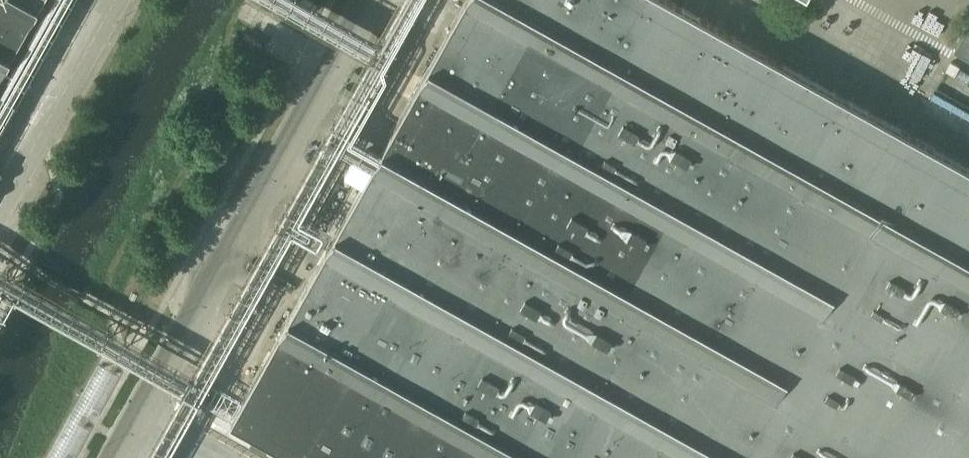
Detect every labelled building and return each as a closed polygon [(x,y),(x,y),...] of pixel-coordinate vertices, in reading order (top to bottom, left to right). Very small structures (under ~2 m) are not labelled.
[(73,0),(0,0),(0,132),(73,0)] [(672,0),(466,0),(232,421),(299,457),(968,457),(968,166),(672,0)] [(954,50),(968,58),(968,24),(954,50)]
